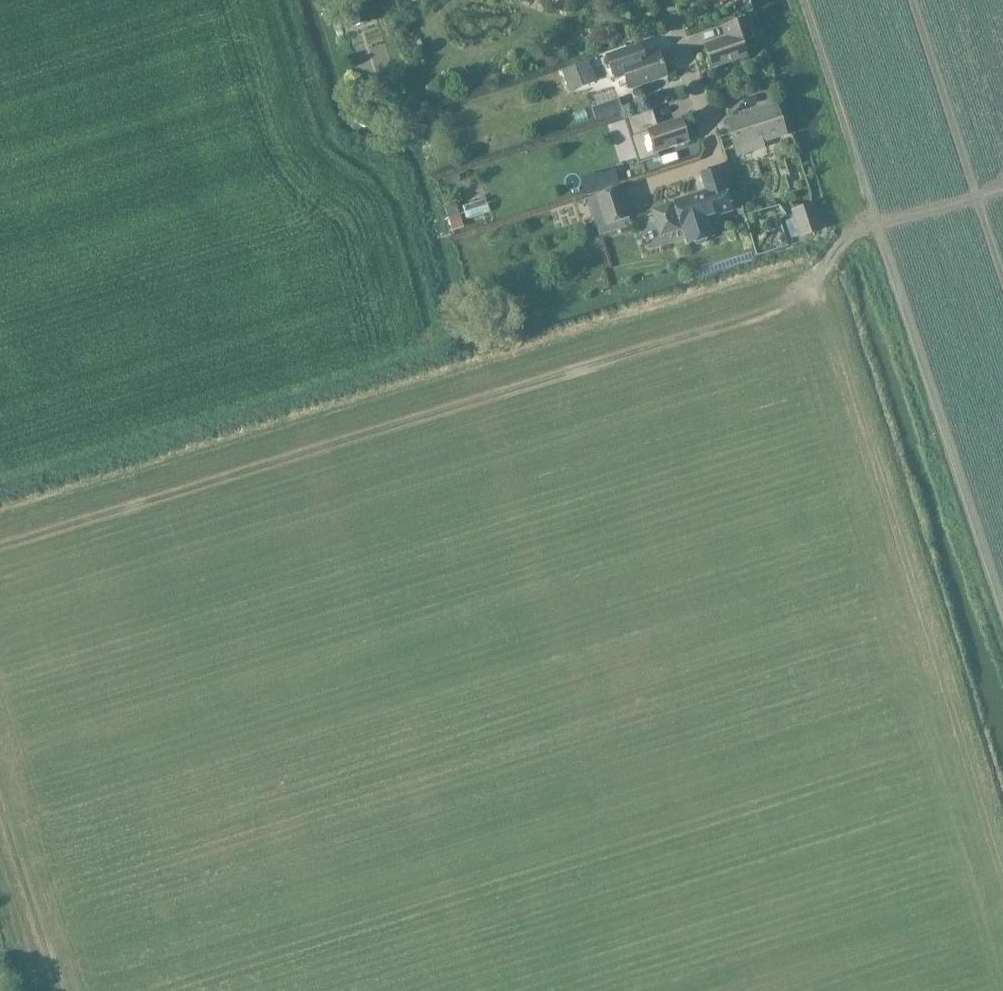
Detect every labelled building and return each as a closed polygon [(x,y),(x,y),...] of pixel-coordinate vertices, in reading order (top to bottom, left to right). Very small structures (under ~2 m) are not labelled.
[(348,3),(353,20),(368,15),(363,0),(358,0),(348,3)] [(739,33),(751,29),(747,17),(724,25),(728,36),(704,45),(711,67),(746,56),(739,33)] [(634,59),(629,47),(605,54),(614,79),(624,76),(628,88),(666,76),(658,51),(634,59)] [(587,61),(562,69),(566,82),(591,73),(587,61)] [(759,140),(784,132),(776,106),(727,122),(737,153),(761,145),(759,140)] [(655,152),(689,141),(681,118),(657,126),(652,109),(623,118),(624,120),(625,119),(629,129),(630,129),(632,135),(631,135),(637,156),(635,157),(638,163),(652,159),(652,157),(656,156),(655,152)] [(670,203),(652,209),(660,233),(678,227),(676,223),(680,222),(687,243),(693,241),(696,244),(705,241),(706,236),(712,235),(706,218),(731,210),(717,167),(700,173),(706,191),(674,201),(675,206),(671,207),(670,203)] [(620,187),(615,168),(580,177),(585,196),(618,187),(620,187)] [(594,195),(604,224),(628,216),(618,187),(594,195)] [(799,238),(820,229),(812,202),(790,210),(799,238)]
